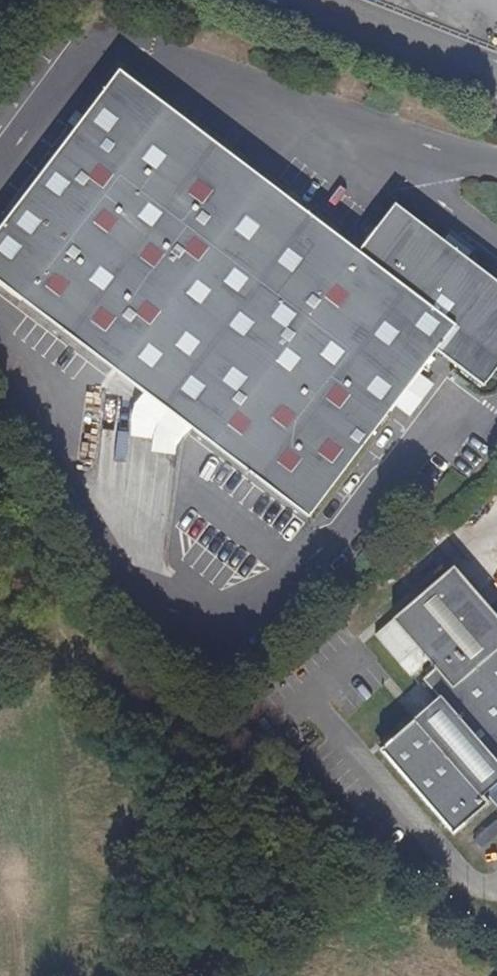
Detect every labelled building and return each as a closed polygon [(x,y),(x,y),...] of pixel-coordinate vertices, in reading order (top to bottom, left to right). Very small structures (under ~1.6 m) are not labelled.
[(399,199),(361,247),(122,60),(0,219),(0,272),(307,511),(437,345),(485,382),(496,367),(496,276),(399,199)] [(174,457),(185,421),(164,414),(152,450),(174,457)] [(455,563),(394,615),(433,662),(422,672),(438,692),(379,742),(452,827),(489,796),(483,790),(487,787),(496,779),(496,613),(455,563)] [(487,787),(496,798),(496,779),(487,787)]
